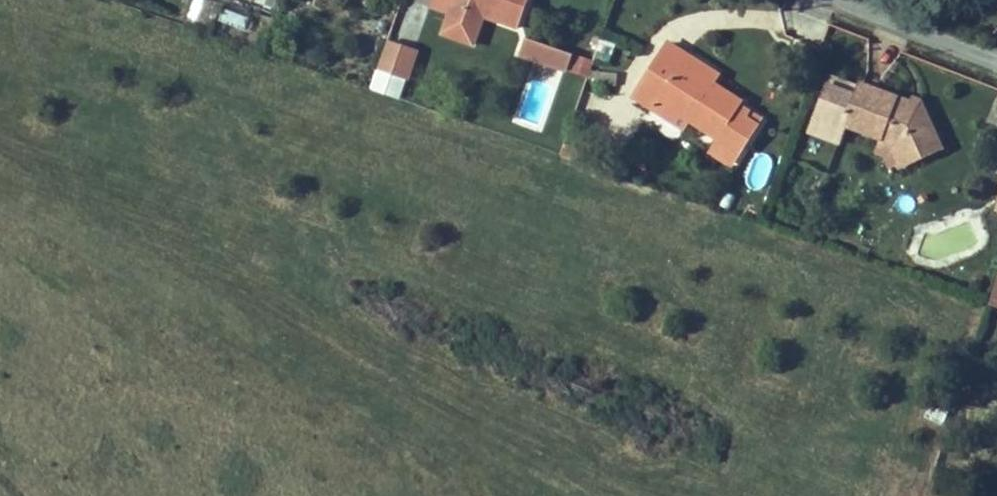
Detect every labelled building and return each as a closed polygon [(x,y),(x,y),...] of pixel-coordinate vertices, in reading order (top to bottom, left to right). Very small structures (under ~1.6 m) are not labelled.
[(400,0),(380,0),(377,6),(395,12),(400,0)] [(453,5),(440,0),(432,0),(430,6),(450,13),(453,5)] [(529,0),(440,0),(453,5),(450,13),(442,34),(473,45),(484,16),(518,28),(529,0)] [(244,31),(248,16),(221,10),(218,25),(244,31)] [(530,58),(536,41),(525,37),(519,54),(530,58)] [(609,63),(616,43),(602,39),(595,58),(609,63)] [(551,65),(557,48),(536,41),(530,58),(551,65)] [(407,80),(417,51),(388,42),(378,70),(380,71),(405,79),(407,80)] [(751,112),(740,106),(742,102),(713,84),(682,64),(688,55),(669,43),(649,75),(667,86),(658,101),(689,121),(717,139),(712,148),(713,149),(736,163),(759,125),(747,118),(751,112)] [(567,71),(573,54),(557,48),(551,65),(567,71)] [(586,78),(592,60),(578,55),(572,72),(586,78)] [(718,75),(688,55),(682,64),(713,84),(718,75)] [(597,69),(595,82),(615,85),(618,73),(597,69)] [(399,98),(405,79),(380,71),(374,88),(399,98)] [(658,101),(667,86),(649,75),(634,97),(684,129),(689,121),(658,101)] [(860,86),(832,75),(828,85),(856,96),(860,86)] [(938,150),(921,114),(909,109),(911,105),(861,85),(860,86),(856,96),(828,85),(812,127),(840,138),(845,125),(882,140),(895,145),(903,162),(905,165),(938,150)] [(942,148),(920,100),(914,97),(911,105),(909,109),(921,114),(938,150),(942,148)] [(762,120),(751,112),(747,118),(759,125),(762,120)] [(840,138),(812,127),(809,133),(837,144),(840,138)] [(903,162),(895,145),(882,140),(876,154),(883,156),(888,168),(903,162)] [(580,161),(584,150),(567,144),(563,155),(580,161)] [(736,163),(713,149),(709,155),(732,169),(736,163)] [(758,222),(761,213),(749,209),(746,217),(758,222)] [(944,423),(951,404),(933,397),(926,415),(944,423)]
